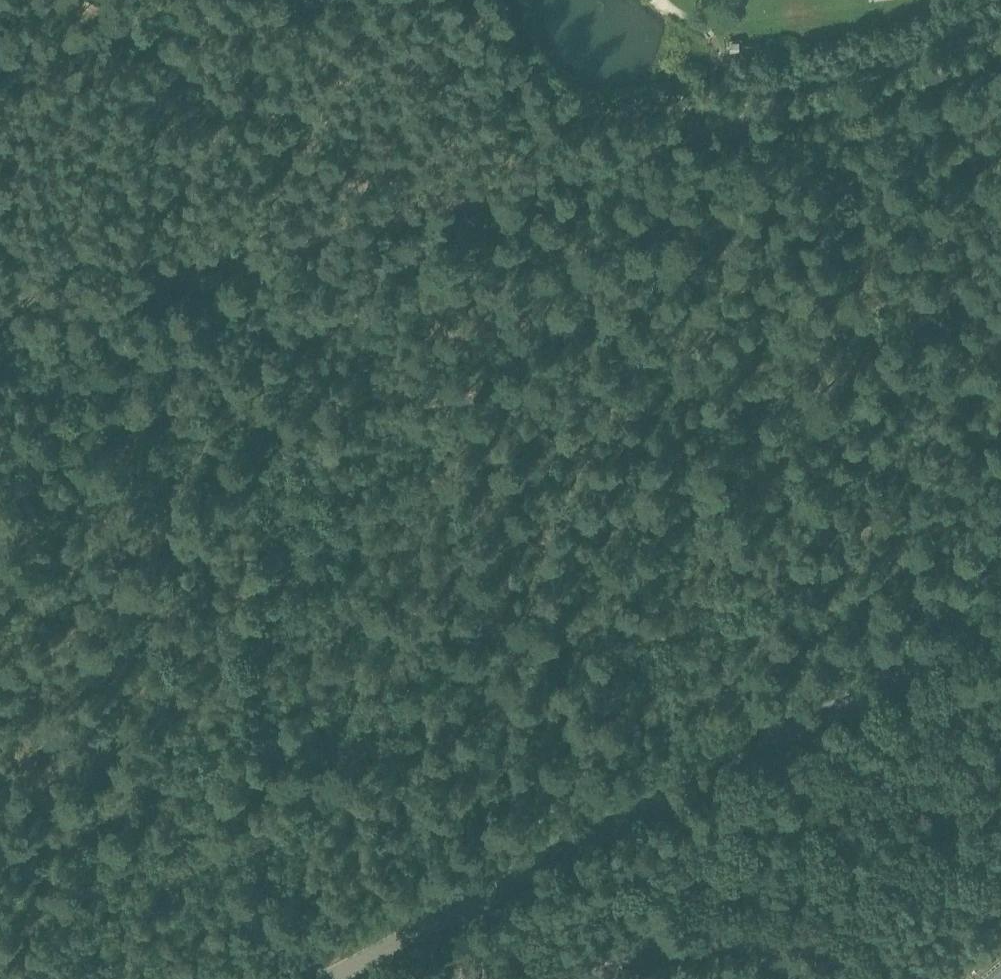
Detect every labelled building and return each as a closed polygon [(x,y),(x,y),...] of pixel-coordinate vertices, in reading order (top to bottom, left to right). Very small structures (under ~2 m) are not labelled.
[(733,27),(725,26),(724,35),(733,35),(733,27)]
